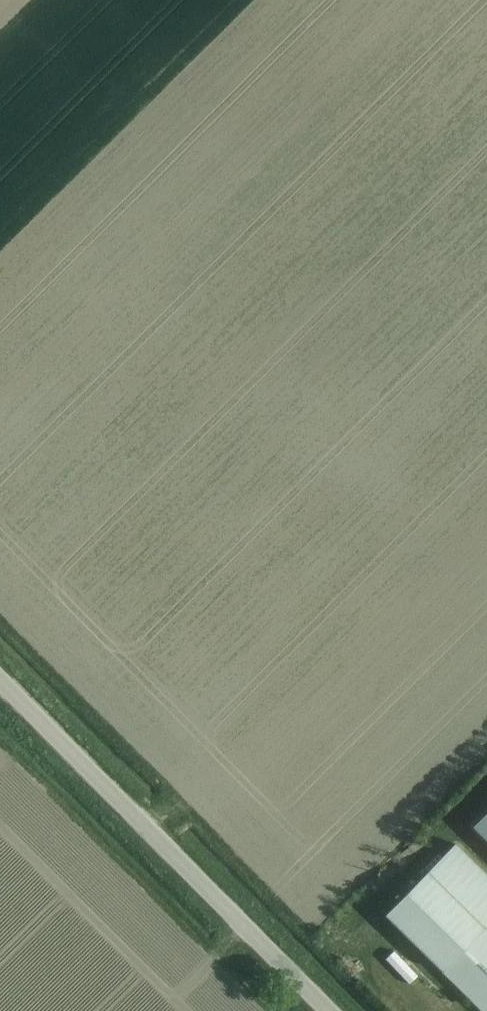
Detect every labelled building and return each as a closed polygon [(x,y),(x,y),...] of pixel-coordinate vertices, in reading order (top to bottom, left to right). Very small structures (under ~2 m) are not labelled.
[(473,826),(486,840),(486,812),(473,826)] [(442,971),(482,1010),(486,1010),(486,931),(485,929),(486,928),(486,875),(456,844),(386,915),(442,971)]
